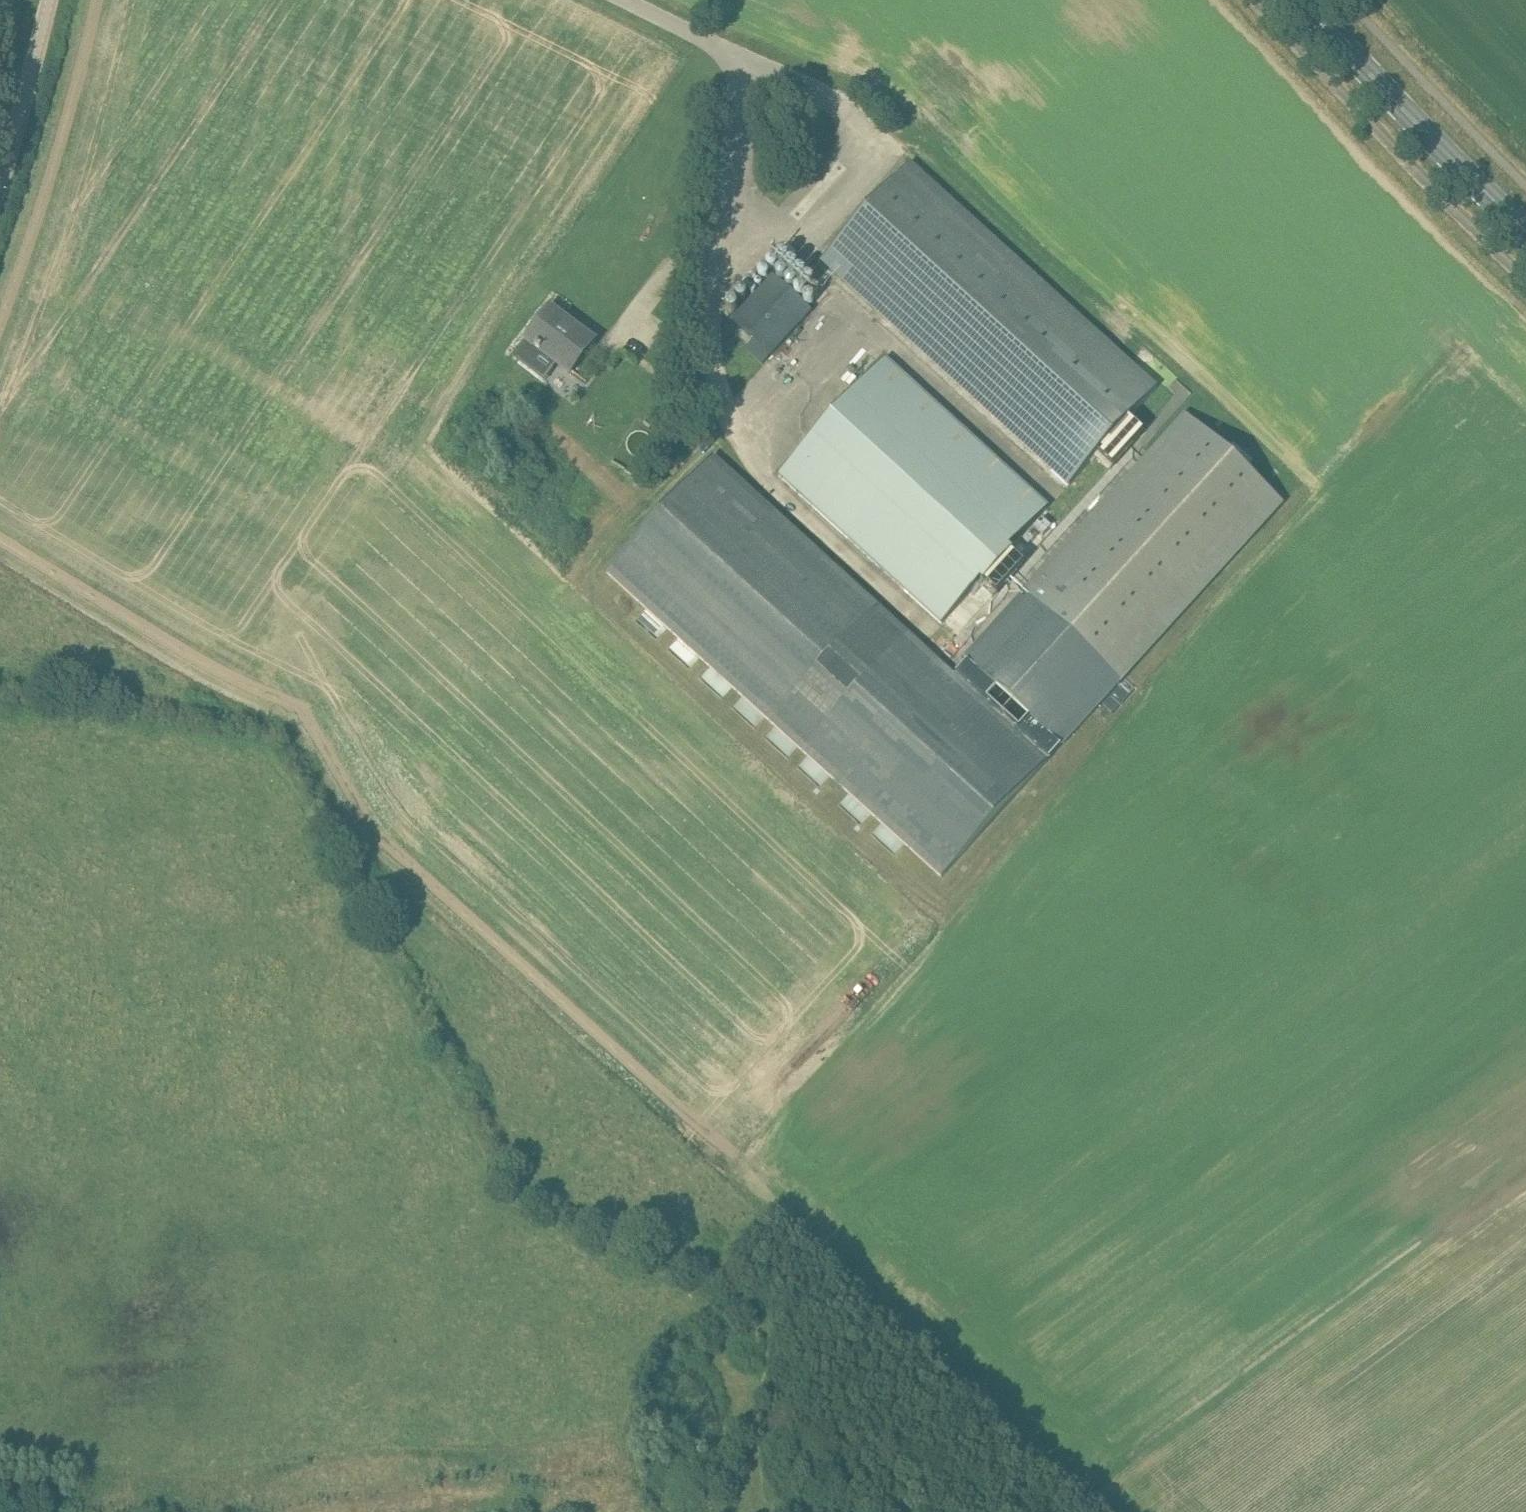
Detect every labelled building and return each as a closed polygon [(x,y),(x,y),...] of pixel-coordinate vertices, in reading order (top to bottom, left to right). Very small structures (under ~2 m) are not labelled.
[(910,163),(822,261),(1070,486),(1158,388),(910,163)] [(733,321),(772,356),(812,311),(774,276),(733,321)] [(550,310),(527,341),(537,349),(536,350),(541,353),(538,357),(554,369),(558,364),(571,374),(589,351),(582,345),(588,338),(578,330),(580,328),(569,320),(567,323),(550,310)] [(884,361),(781,474),(945,622),(1047,510),(884,361)] [(1284,503),(1187,414),(952,673),(1049,761),(1284,503)] [(714,457),(608,574),(942,879),(1049,761),(952,673),(714,457)]
